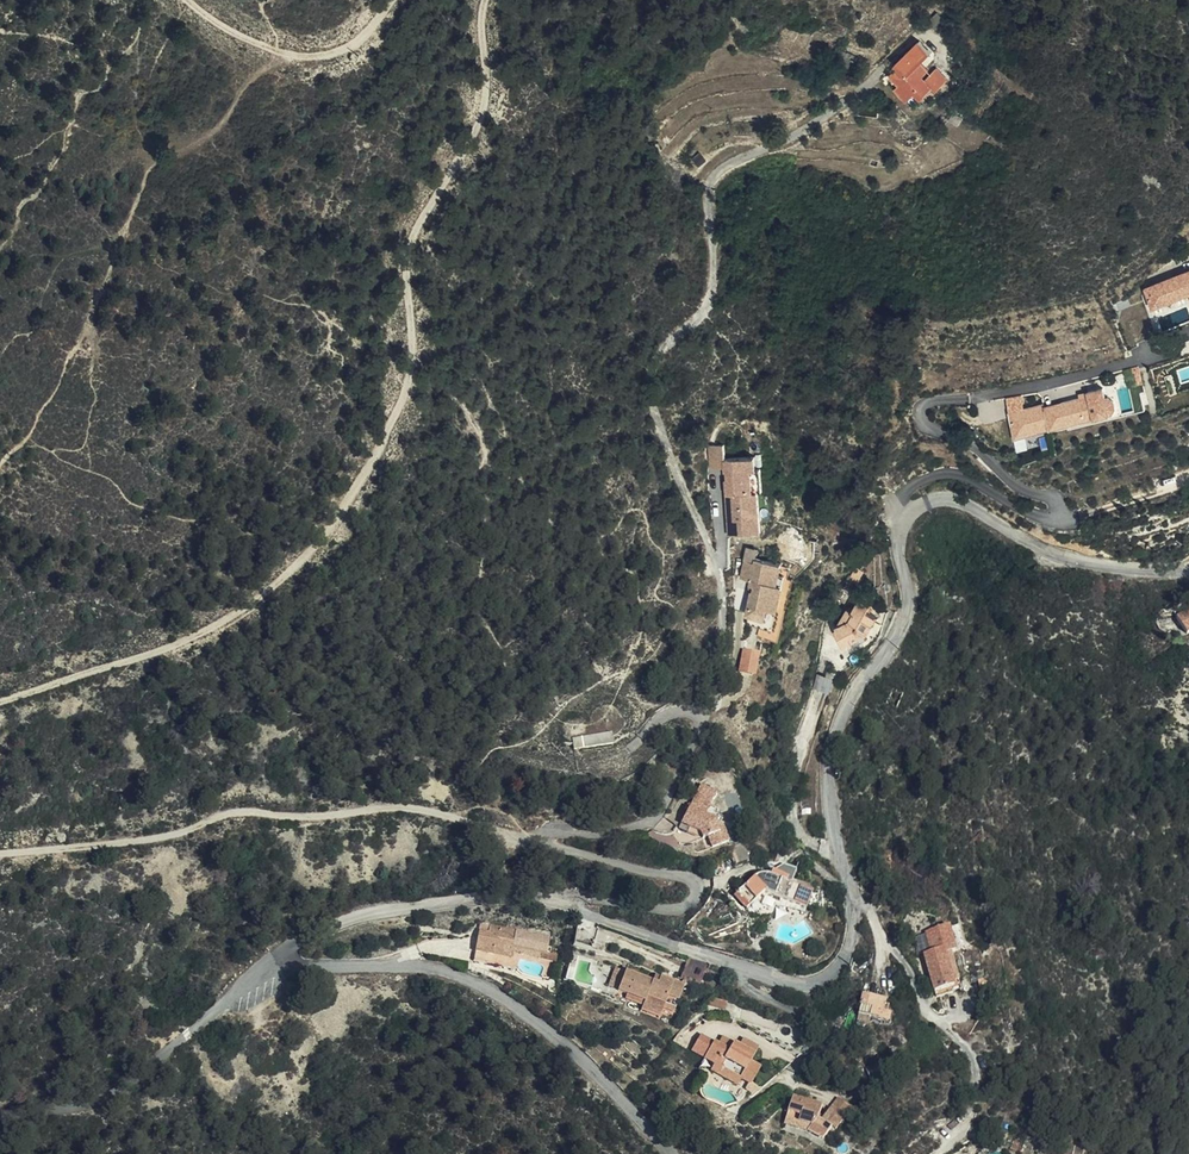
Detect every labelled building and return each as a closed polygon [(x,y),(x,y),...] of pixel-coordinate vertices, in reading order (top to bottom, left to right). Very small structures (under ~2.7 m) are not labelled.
[(930,30),(937,22),(929,13),(921,21),(930,30)] [(881,82),(908,109),(928,90),(930,92),(939,83),(927,72),(919,80),(917,77),(923,71),(917,64),(925,54),(913,43),(888,69),(891,71),(881,82)] [(968,94),(975,98),(978,93),(971,89),(968,94)] [(932,111),(939,119),(948,111),(941,104),(932,111)] [(1188,302),(1188,273),(1141,292),(1149,312),(1186,296),(1188,302)] [(1012,437),(1064,425),(1106,416),(1102,400),(1100,389),(1084,393),(1085,398),(1075,399),(1058,403),(1059,406),(1042,409),(1041,405),(1021,409),(1022,412),(1006,416),(1012,437)] [(1106,416),(1110,415),(1112,413),(1112,410),(1111,405),(1110,403),(1110,402),(1106,400),(1102,400),(1106,416)] [(1106,416),(1064,425),(1065,430),(1111,419),(1110,415),(1106,416)] [(738,492),(736,470),(742,469),(741,457),(711,459),(716,535),(746,533),(743,492),(738,492)] [(736,470),(738,492),(743,492),(748,491),(746,469),(742,469),(736,470)] [(744,551),(734,549),(732,559),(742,561),(743,557),(744,551)] [(734,625),(751,629),(756,609),(765,611),(773,575),(767,574),(769,563),(743,557),(742,561),(732,559),(728,577),(737,579),(736,585),(742,587),(734,625)] [(846,609),(835,619),(853,630),(855,629),(868,612),(860,605),(863,601),(851,592),(842,604),(846,609)] [(756,609),(751,629),(761,631),(765,611),(756,609)] [(853,630),(835,619),(824,621),(828,638),(853,630)] [(728,674),(741,676),(745,657),(733,654),(728,674)] [(565,734),(561,745),(597,737),(595,727),(565,734)] [(558,745),(561,745),(565,734),(557,736),(558,745)] [(668,821),(690,830),(693,836),(699,833),(705,844),(723,834),(713,817),(708,820),(704,813),(691,807),(701,782),(684,775),(668,821)] [(723,857),(735,852),(730,841),(718,846),(723,857)] [(723,886),(737,901),(744,896),(756,884),(753,865),(748,866),(746,867),(723,886)] [(794,900),(801,883),(773,870),(758,866),(753,865),(756,884),(794,900)] [(925,992),(953,986),(942,947),(946,946),(939,922),(916,929),(920,948),(915,950),(925,992)] [(462,955),(481,960),(482,954),(490,956),(491,950),(509,955),(513,940),(477,931),(475,938),(472,938),(466,936),(462,955)] [(482,954),(481,960),(498,964),(499,959),(508,961),(509,955),(491,950),(490,956),(482,954)] [(542,970),(544,964),(527,959),(525,965),(542,970)] [(687,982),(690,966),(672,962),(669,977),(687,982)] [(633,998),(631,1004),(650,1012),(653,1006),(662,1009),(670,983),(647,974),(645,982),(613,969),(605,990),(614,994),(615,991),(633,998)] [(849,1008),(863,1012),(879,1016),(882,1007),(875,1005),(878,995),(855,989),(849,1008)] [(613,997),(631,1004),(633,998),(615,991),(614,994),(613,997)] [(710,1005),(713,997),(701,993),(699,1001),(710,1005)] [(650,1012),(631,1004),(630,1009),(649,1016),(650,1012)] [(860,1021),(863,1012),(849,1008),(847,1018),(860,1021)] [(693,1055),(703,1038),(690,1030),(680,1049),(693,1055)] [(711,1033),(707,1040),(713,1043),(717,1036),(711,1033)] [(728,1042),(744,1051),(748,1044),(732,1035),(728,1042)] [(687,1065),(698,1071),(725,1086),(735,1091),(738,1085),(742,1078),(750,1063),(741,1057),(744,1051),(728,1042),(717,1036),(713,1043),(707,1040),(703,1038),(693,1055),(687,1065)] [(725,1086),(698,1071),(695,1076),(722,1091),(725,1086)] [(746,1081),(742,1078),(738,1085),(744,1088),(747,1086),(748,1084),(748,1083),(748,1082),(746,1081)] [(791,1117),(790,1123),(801,1126),(814,1136),(823,1122),(826,1124),(842,1103),(829,1092),(813,1113),(809,1110),(812,1101),(783,1093),(778,1112),(791,1117)] [(776,1119),(790,1123),(791,1117),(778,1112),(776,1119)]
